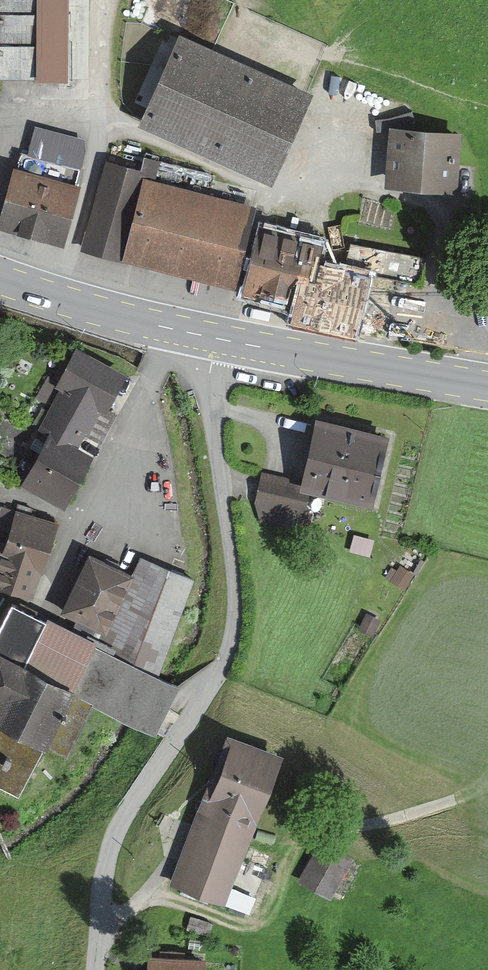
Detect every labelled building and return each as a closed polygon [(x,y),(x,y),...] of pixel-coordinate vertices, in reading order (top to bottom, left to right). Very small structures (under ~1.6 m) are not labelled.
[(0,78),(37,78),(37,75),(61,75),(62,0),(0,0),(0,78)] [(91,68),(91,29),(72,29),(72,68),(91,68)] [(270,165),(302,95),(221,58),(216,70),(173,51),(142,121),(240,165),(245,154),(270,165)] [(79,168),(86,141),(32,127),(25,155),(79,168)] [(386,178),(448,183),(452,135),(390,131),(386,178)] [(1,232),(62,250),(78,196),(77,196),(82,177),(22,161),(17,179),(1,232)] [(80,247),(118,258),(142,174),(104,163),(100,176),(80,247)] [(126,246),(231,272),(245,220),(139,193),(126,246)] [(292,309),(289,325),(357,341),(372,274),(314,260),(318,243),(257,228),(240,296),(292,309)] [(101,407),(118,376),(73,352),(56,383),(101,407)] [(108,411),(101,407),(56,383),(44,377),(33,396),(54,408),(41,431),(68,446),(76,431),(95,441),(108,411)] [(306,485),(305,487),(364,502),(380,437),(317,422),(317,424),(303,484),(306,485)] [(83,454),(68,446),(41,431),(38,438),(42,440),(41,442),(29,464),(23,460),(20,467),(25,470),(19,483),(57,503),(59,500),(79,462),(83,454)] [(259,474),(252,502),(299,513),(305,487),(306,485),(303,484),(259,474)] [(1,543),(0,546),(0,557),(34,569),(49,522),(12,511),(0,507),(0,527),(5,529),(6,529),(1,543)] [(60,610),(77,618),(101,630),(128,575),(86,555),(60,610)] [(26,595),(34,569),(0,557),(0,587),(26,595)] [(70,634),(152,675),(188,578),(177,574),(136,558),(128,575),(101,630),(77,618),(70,634)] [(132,723),(151,732),(174,686),(162,680),(154,676),(152,675),(70,634),(8,603),(0,620),(0,720),(41,742),(63,753),(89,701),(118,716),(132,723)] [(41,742),(0,720),(0,787),(14,795),(41,742)] [(220,745),(196,809),(246,828),(270,763),(273,755),(224,736),(220,745)] [(246,828),(196,809),(190,824),(198,828),(176,886),(219,903),(247,832),(246,828)] [(299,878),(325,893),(345,858),(319,843),(299,878)] [(183,929),(205,936),(208,924),(187,917),(183,929)] [(203,961),(173,960),(174,952),(158,952),(157,959),(147,958),(147,969),(203,969),(203,961)]
